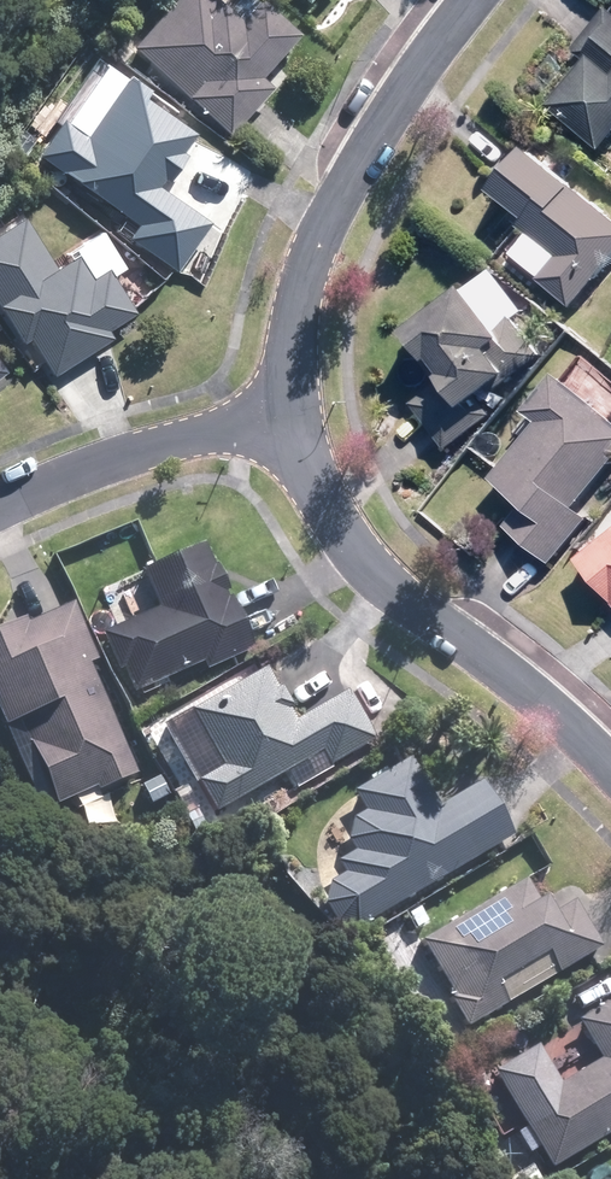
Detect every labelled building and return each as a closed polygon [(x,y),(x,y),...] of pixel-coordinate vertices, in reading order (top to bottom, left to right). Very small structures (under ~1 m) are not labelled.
[(131,49),(230,136),(271,89),(260,78),(298,36),(258,0),(239,21),(215,0),(174,0),(131,49)] [(608,9),(573,50),(585,60),(547,106),(600,150),(610,137),(610,11),(608,9)] [(58,126),(38,156),(141,225),(132,239),(176,268),(206,221),(156,188),(163,177),(165,179),(180,157),(178,156),(190,137),(119,91),(84,143),(58,126)] [(528,148),(492,191),(526,220),(520,227),(556,257),(537,279),(571,308),(610,261),(610,217),(528,148)] [(0,233),(0,313),(21,345),(28,341),(52,377),(112,338),(107,331),(134,313),(106,270),(91,279),(76,256),(55,269),(22,218),(0,233)] [(407,399),(446,449),(493,414),(480,396),(498,382),(501,386),(541,355),(511,316),(496,328),(464,287),(405,331),(429,362),(433,360),(442,372),(407,399)] [(556,368),(527,403),(527,404),(539,414),(492,471),(522,496),(504,516),(552,555),(589,512),(575,501),(610,458),(610,409),(558,366),(556,368)] [(577,559),(610,600),(610,531),(577,559)] [(253,650),(204,544),(138,574),(155,610),(100,635),(117,672),(120,671),(131,695),(200,664),(204,672),(253,650)] [(70,605),(24,626),(22,620),(0,630),(0,729),(37,810),(50,804),(51,807),(93,788),(95,792),(137,773),(88,665),(96,662),(70,605)] [(194,783),(213,814),(319,753),(329,768),(376,739),(345,691),(294,723),(286,710),(290,708),(278,688),(275,690),(264,669),(188,713),(220,767),(194,783)] [(332,925),(353,930),(511,837),(479,782),(426,812),(422,814),(417,806),(420,804),(416,796),(413,798),(410,792),(413,790),(421,785),(407,759),(351,792),(361,814),(350,820),(345,842),(351,853),(335,862),(341,875),(327,883),(320,905),(332,925)] [(444,996),(464,1030),(599,948),(571,902),(551,914),(541,899),(535,902),(522,880),(417,943),(448,993),(444,996)] [(547,1170),(610,1132),(610,1001),(576,1021),(598,1060),(557,1084),(535,1046),(490,1073),(547,1170)]
